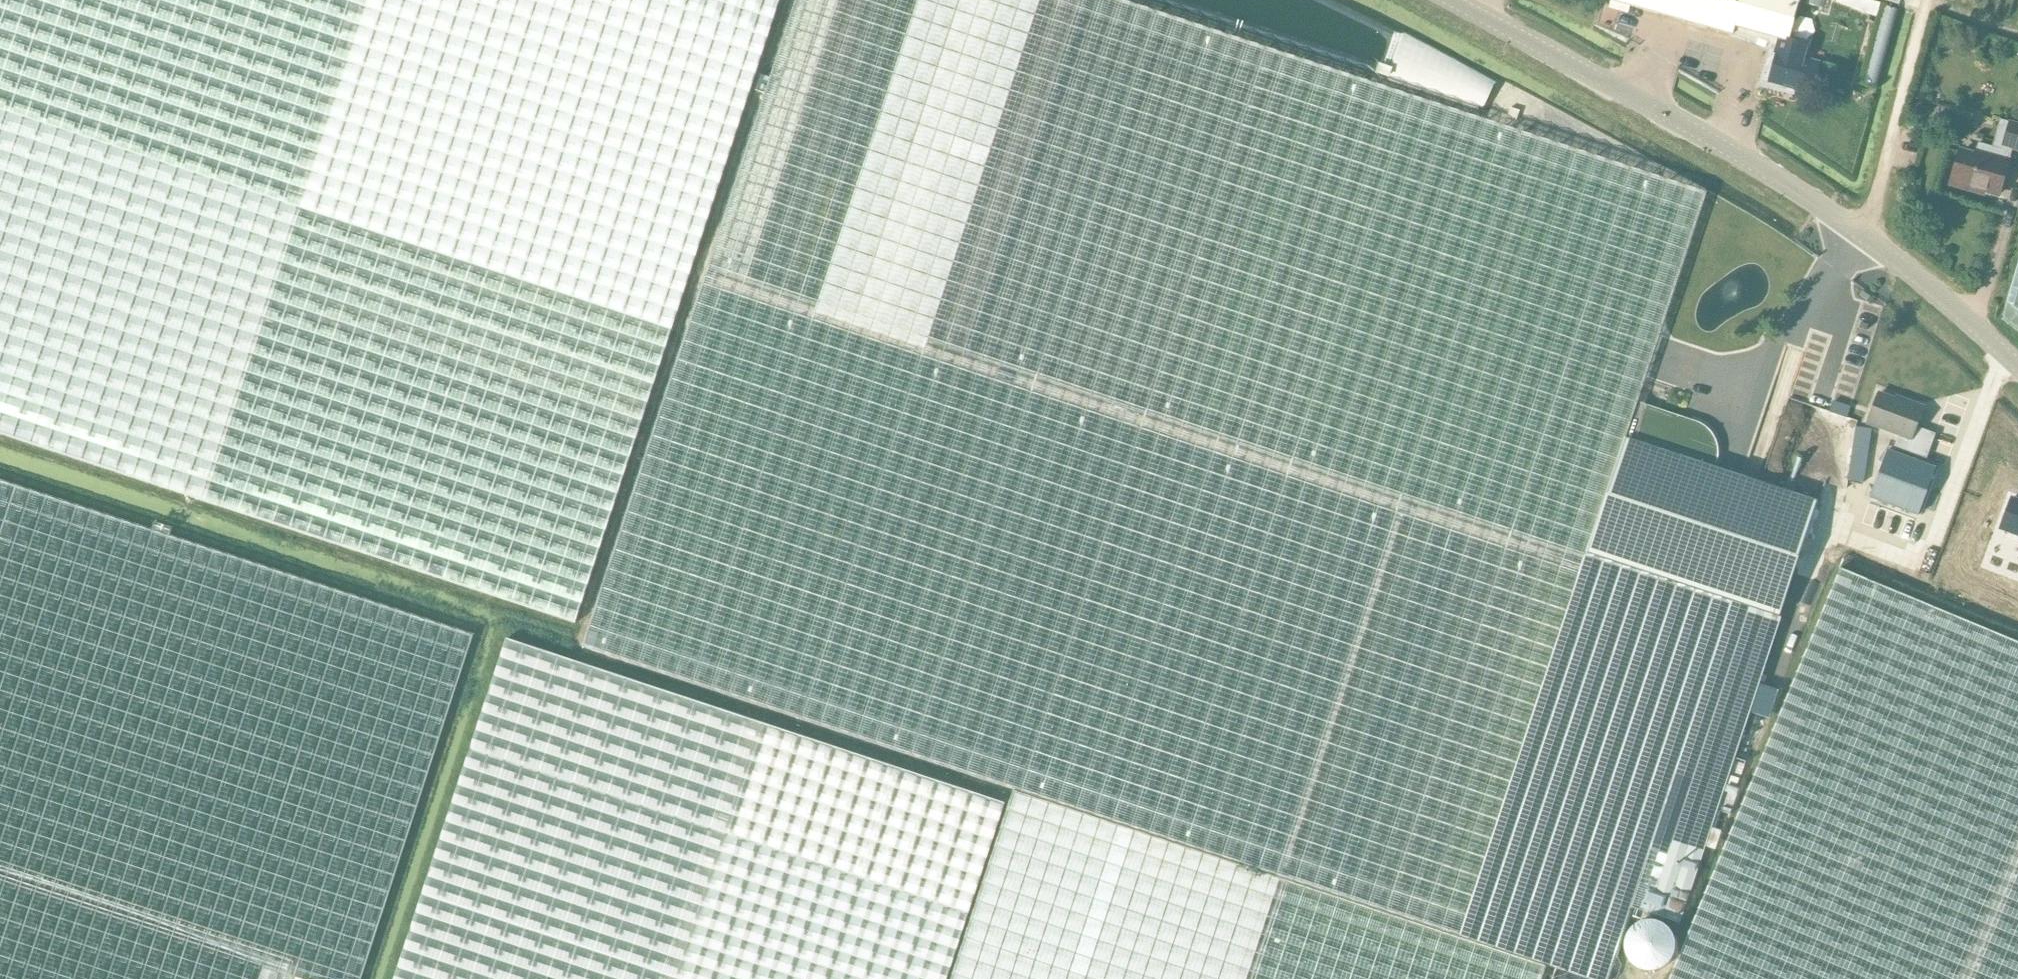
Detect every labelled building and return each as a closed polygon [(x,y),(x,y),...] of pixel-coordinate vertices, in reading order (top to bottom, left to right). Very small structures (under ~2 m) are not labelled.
[(577,623),(622,484),(636,441),(781,0),(0,0),(0,434),(577,623)] [(1585,978),(1609,978),(1632,907),(1679,924),(1704,848),(1710,829),(1818,501),(1717,467),(1718,463),(1719,454),(1719,448),(1715,438),(1710,431),(1704,425),(1695,421),(1638,403),(1707,191),(1128,0),(794,0),(583,646),(1585,978)] [(1609,2),(1732,35),(1734,26),(1780,40),(1776,51),(1778,52),(1777,54),(1769,52),(1761,83),(1783,89),(1784,85),(1811,93),(1819,64),(1803,60),(1807,45),(1786,39),(1795,3),(1799,4),(1801,0),(1610,0),(1609,2)] [(2001,148),(2012,151),(2017,153),(2017,123),(2009,121),(2001,148)] [(1959,152),(1950,184),(1973,190),(1974,187),(1999,195),(2012,151),(2001,148),(2001,150),(1978,144),(1975,157),(1959,152)] [(1894,447),(1927,459),(1936,434),(1920,428),(1920,429),(1916,428),(1923,407),(1903,399),(1902,402),(1879,393),(1868,423),(1899,435),(1894,447)] [(1852,425),(1850,479),(1864,480),(1867,426),(1852,425)] [(1887,451),(1870,498),(1918,515),(1936,469),(1887,451)] [(471,636),(13,487),(0,483),(0,978),(359,978),(471,636)] [(2011,498),(2000,529),(2017,536),(2017,500),(2011,498)] [(1828,576),(1665,978),(2017,978),(2017,653),(1828,576)] [(1004,803),(507,639),(395,978),(946,978),(1004,803)] [(1544,967),(1013,792),(951,978),(1541,978),(1544,967)] [(1714,851),(1720,832),(1710,829),(1704,848),(1714,851)]
